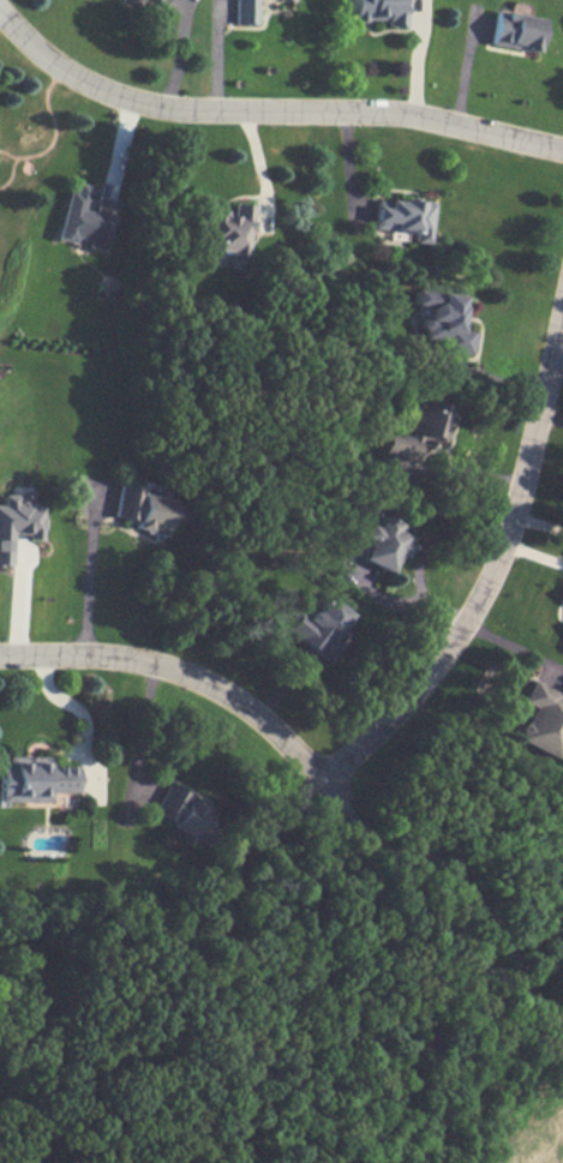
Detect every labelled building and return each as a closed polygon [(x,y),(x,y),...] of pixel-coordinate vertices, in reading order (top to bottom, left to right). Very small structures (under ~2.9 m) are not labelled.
[(350,19),(382,20),(382,25),(403,26),(403,0),(350,0),(350,19)] [(535,51),(539,17),(492,11),(487,45),(535,51)] [(428,243),(431,200),(385,198),(384,206),(372,205),(371,230),(413,232),(412,242),(428,243)] [(252,204),(231,203),(231,213),(217,213),(217,218),(199,217),(197,251),(243,253),(244,232),(251,232),(252,204)] [(469,352),(472,331),(457,329),(461,295),(421,291),(414,345),(469,352)] [(381,454),(414,460),(418,440),(445,446),(453,407),(418,400),(410,438),(385,433),(381,454)] [(117,483),(111,517),(132,521),(131,529),(163,535),(166,518),(181,521),(184,501),(155,496),(157,484),(143,481),(141,488),(117,483)] [(9,565),(9,534),(25,534),(25,539),(40,539),(41,504),(22,504),(22,495),(0,495),(0,565),(9,565)] [(389,571),(396,555),(403,558),(412,537),(401,532),(404,525),(379,515),(374,527),(365,524),(360,537),(367,539),(359,559),(389,571)] [(350,614),(323,594),(305,618),(292,608),(278,626),(325,661),(336,646),(329,640),(350,614)] [(529,682),(521,702),(529,705),(514,741),(554,758),(562,738),(562,696),(529,682)] [(48,765),(48,756),(5,756),(5,766),(0,766),(0,801),(50,801),(50,792),(76,792),(76,766),(48,765)] [(150,817),(201,839),(214,809),(163,786),(150,817)]
